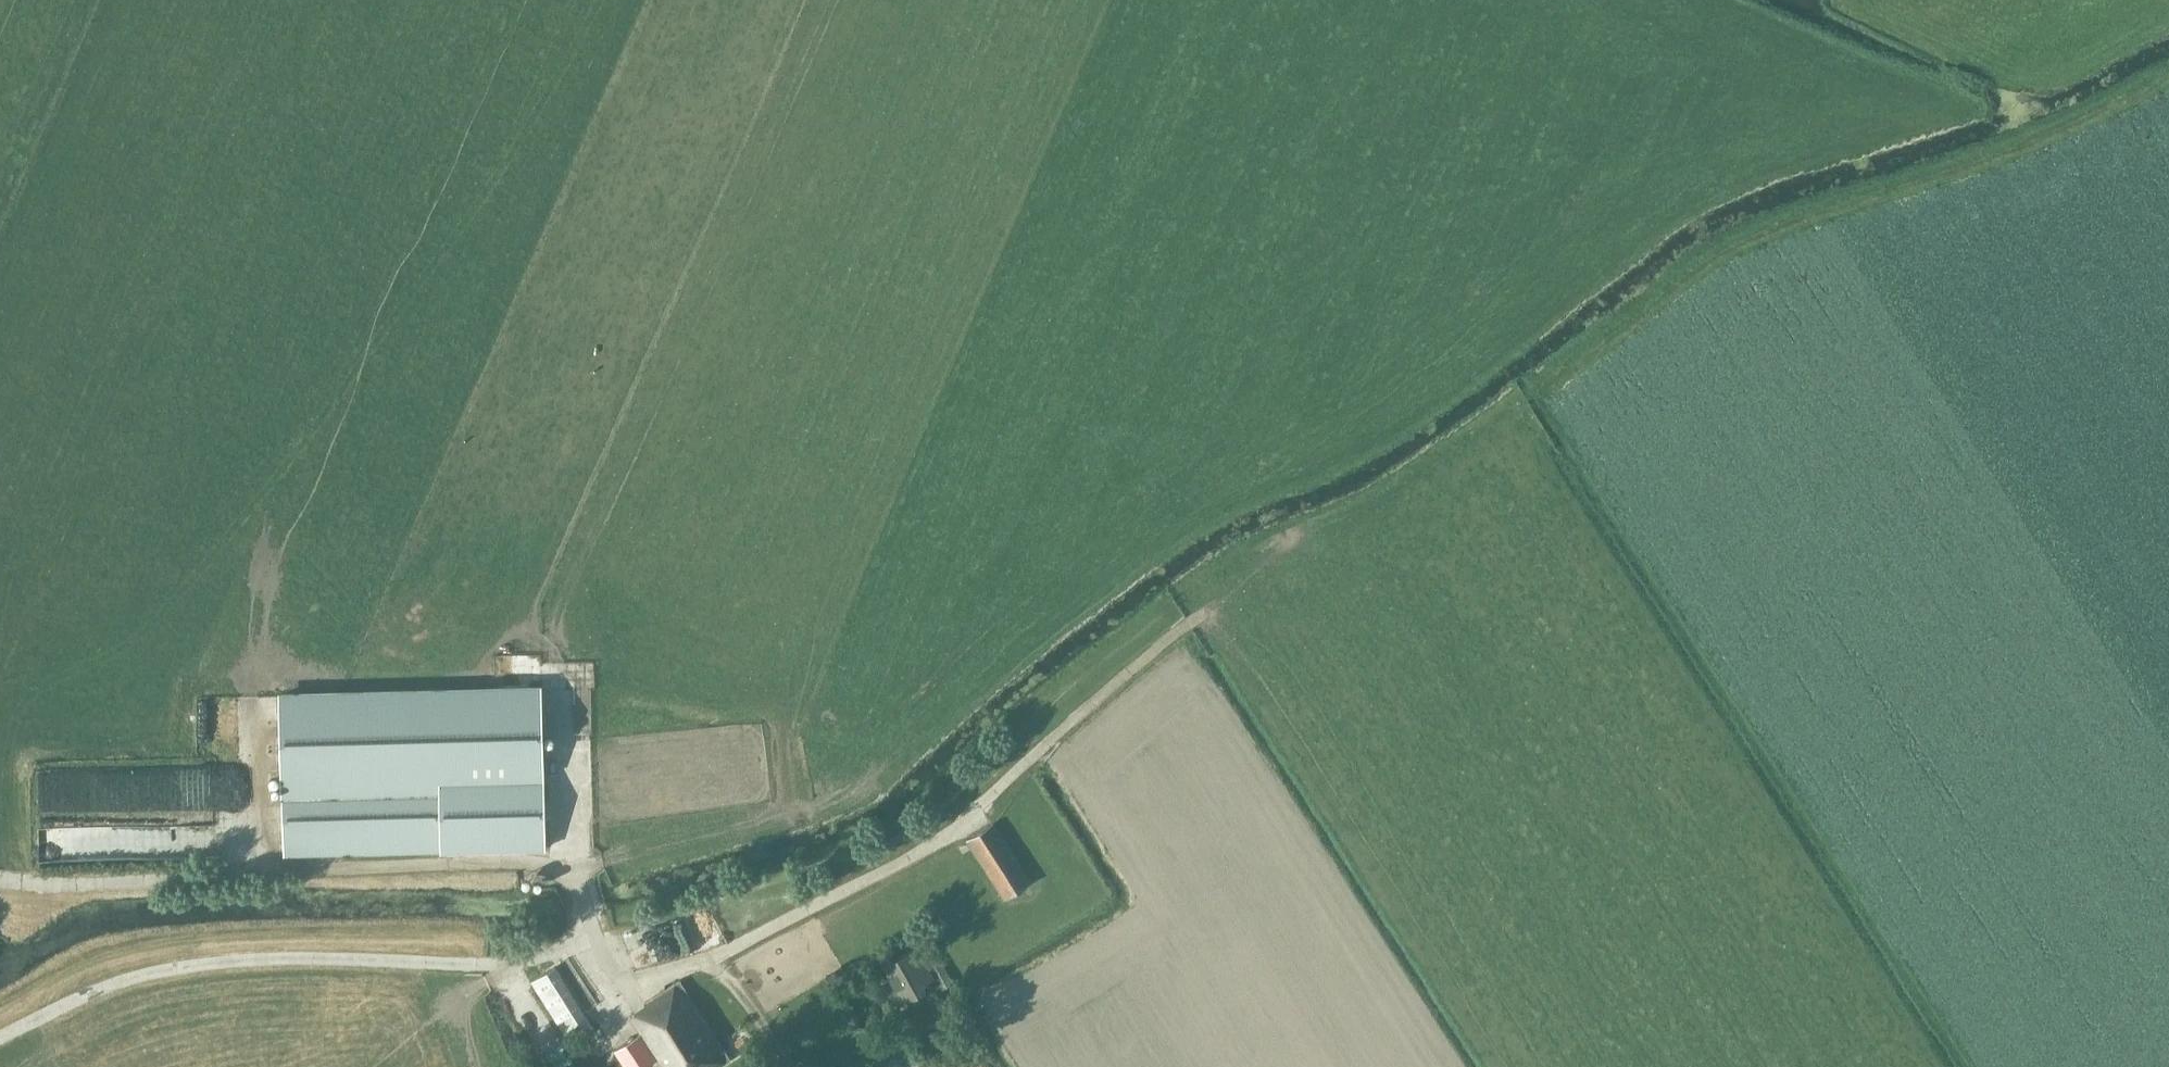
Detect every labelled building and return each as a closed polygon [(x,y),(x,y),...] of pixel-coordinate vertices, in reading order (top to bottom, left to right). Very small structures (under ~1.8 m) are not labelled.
[(508,655),(493,655),(493,672),(509,672),(508,655)] [(543,690),(281,697),(285,855),(547,849),(543,690)] [(136,843),(136,824),(84,826),(85,852),(103,852),(103,844),(136,843)] [(994,824),(968,841),(1005,900),(1031,883),(994,824)] [(631,966),(660,956),(649,925),(620,935),(631,966)] [(934,978),(918,948),(884,966),(897,992),(890,995),(895,1005),(923,991),(921,985),(934,978)] [(595,1026),(556,966),(533,982),(570,1042),(595,1026)] [(730,1060),(680,982),(645,1004),(647,1007),(630,1017),(662,1066),(720,1066),(730,1060)] [(615,1050),(625,1066),(647,1066),(656,1061),(639,1035),(615,1050)]
